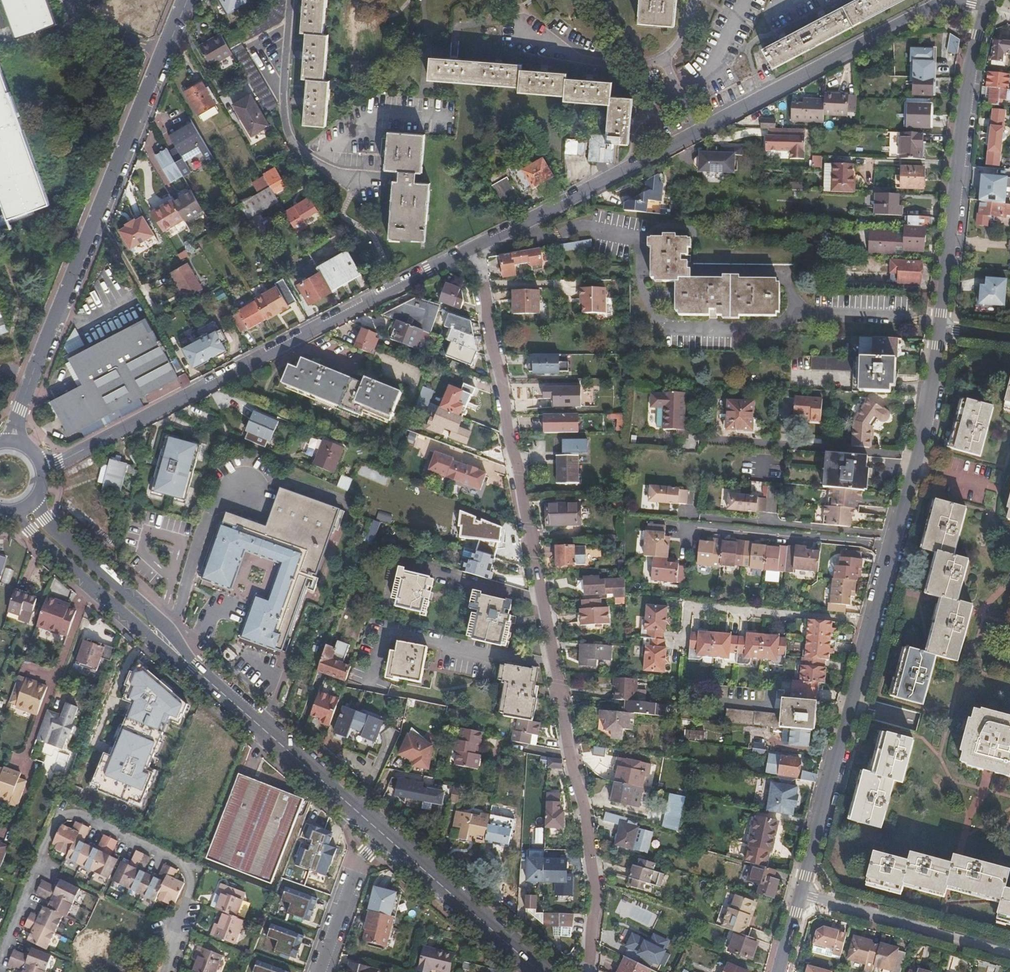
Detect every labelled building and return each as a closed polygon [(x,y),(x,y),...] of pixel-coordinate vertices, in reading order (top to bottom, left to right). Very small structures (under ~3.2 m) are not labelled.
[(12,26),(15,35),(17,39),(58,25),(49,0),(3,0),(12,26)] [(248,0),(219,0),(226,12),(248,0)] [(266,112),(277,105),(241,42),(282,19),(285,12),(282,11),(285,6),(283,3),(285,0),(272,0),(272,9),(258,17),(223,37),(232,53),(248,80),(266,112)] [(325,127),(328,82),(323,81),(326,35),(322,34),(325,0),(304,0),(301,33),(305,33),(301,79),(306,80),(302,125),(325,127)] [(674,27),(676,0),(640,0),(638,24),(674,27)] [(769,69),(772,67),(773,68),(901,0),(855,0),(763,49),(770,63),(767,65),(769,69)] [(210,66),(232,53),(223,37),(221,34),(199,46),(210,66)] [(956,54),(959,38),(947,36),(944,52),(956,54)] [(995,40),(994,49),(993,61),(1003,61),(1004,52),(1009,52),(1009,41),(995,40)] [(911,83),(914,83),(915,63),(934,63),(934,49),(912,49),(911,83)] [(587,160),(612,163),(614,143),(627,144),(631,99),(611,96),(612,82),(566,78),(566,74),(522,70),(522,64),(430,56),(428,79),(520,87),(519,92),(564,96),(564,101),(601,104),(598,133),(589,133),(587,160)] [(915,63),(914,83),(914,95),(933,95),(934,63),(915,63)] [(0,65),(0,196),(8,219),(50,204),(0,65)] [(989,71),(988,81),(988,82),(990,82),(989,87),(1008,89),(1009,89),(1009,84),(1009,79),(1009,74),(1002,73),(997,72),(989,71)] [(185,92),(198,114),(215,104),(203,82),(185,92)] [(1008,89),(989,87),(988,95),(991,95),(990,104),(999,105),(1000,98),(1007,99),(1008,89)] [(845,109),(845,96),(845,94),(822,93),(822,100),(801,99),(800,102),(789,102),(788,120),(821,121),(821,114),(845,115),(845,109)] [(233,103),(249,132),(256,128),(258,131),(268,125),(250,94),(233,103)] [(855,97),(855,96),(845,96),(845,109),(854,109),(855,97)] [(909,127),(931,128),(932,106),(910,105),(909,127)] [(988,164),(1000,166),(1006,111),(995,109),(988,164)] [(213,158),(190,118),(168,131),(174,143),(166,147),(175,162),(181,174),(182,175),(190,171),(183,160),(200,150),(207,161),(213,158)] [(761,118),(761,127),(768,128),(769,128),(775,128),(775,119),(761,118)] [(769,128),(768,128),(768,135),(766,135),(765,150),(790,151),(790,158),(804,158),(805,129),(776,128),(775,128),(769,128)] [(388,239),(424,242),(428,183),(415,182),(415,172),(421,172),(423,134),(388,131),(386,169),(398,170),(398,181),(391,181),(388,239)] [(922,159),(923,133),(904,132),(903,132),(902,158),(922,159)] [(583,156),(584,140),(563,140),(562,155),(583,156)] [(742,146),(721,145),(721,153),(699,152),(699,156),(697,156),(694,159),(693,164),(696,167),(698,167),(698,171),(733,173),(734,155),(741,155),(742,146)] [(175,162),(166,147),(152,155),(168,182),(181,174),(175,162)] [(812,155),(812,167),(821,167),(822,156),(812,155)] [(512,176),(522,192),(552,175),(543,158),(512,176)] [(833,164),(832,191),(854,192),(854,180),(852,180),(853,164),(833,164)] [(925,187),(925,168),(903,167),(903,186),(925,187)] [(269,185),(275,182),(268,170),(262,174),(269,185)] [(623,202),(622,210),(644,212),(646,200),(660,202),(660,194),(661,188),(661,187),(662,183),(661,180),(656,174),(643,180),(646,186),(648,190),(646,190),(641,193),(623,202)] [(983,175),(981,200),(982,201),(1006,204),(1009,178),(983,175)] [(507,176),(489,185),(498,203),(516,194),(507,176)] [(278,200),(269,185),(239,203),(248,218),(278,200)] [(183,219),(202,209),(191,190),(173,201),(182,218),(183,219)] [(898,206),(898,194),(889,193),(876,193),(876,214),(902,215),(903,206),(898,206)] [(303,200),(284,211),(295,231),(306,225),(302,218),(311,213),(303,200)] [(981,202),(970,200),(969,209),(970,209),(980,210),(981,202)] [(162,230),(182,218),(173,201),(152,213),(162,230)] [(982,201),(981,214),(1003,217),(1003,213),(1009,214),(1009,204),(1006,204),(982,201)] [(225,219),(221,213),(208,220),(212,227),(225,219)] [(929,226),(930,217),(907,216),(906,225),(929,226)] [(119,229),(132,250),(157,235),(146,217),(137,222),(136,220),(119,229)] [(935,242),(937,227),(929,226),(906,225),(885,225),(871,224),(870,254),(896,255),(897,250),(924,251),(925,242),(935,242)] [(680,305),(679,317),(710,317),(711,316),(718,316),(718,317),(776,317),(777,306),(780,306),(780,293),(777,293),(777,281),(689,280),(689,264),(687,264),(688,258),(689,258),(689,240),(678,239),(678,236),(663,236),(663,239),(653,239),(652,280),(664,281),(664,284),(680,284),(680,292),(676,292),(676,305),(680,305)] [(591,238),(568,242),(569,249),(590,245),(591,238)] [(330,290),(360,273),(347,249),(325,262),(315,246),(307,251),(314,262),(330,290)] [(540,247),(499,255),(499,258),(501,258),(502,266),(501,267),(502,275),(504,274),(504,276),(516,274),(514,264),(531,261),(532,265),(542,263),(540,247)] [(171,272),(186,298),(202,289),(187,262),(171,272)] [(308,303),(330,290),(314,262),(301,270),(305,277),(307,280),(298,285),(308,303)] [(899,283),(920,284),(921,263),(891,262),(890,281),(899,282),(899,283)] [(985,304),(1005,306),(1008,280),(988,278),(985,304)] [(285,283),(283,279),(252,297),(254,300),(265,318),(266,319),(288,307),(287,306),(296,301),(288,286),(285,283)] [(439,301),(460,308),(462,300),(462,290),(445,284),(439,301)] [(583,298),(583,312),(605,312),(604,288),(581,287),(581,298),(583,298)] [(514,301),(514,313),(539,313),(539,291),(516,291),(516,301),(514,301)] [(427,332),(438,304),(414,298),(383,315),(399,321),(423,331),(427,332)] [(247,328),(265,318),(254,300),(237,310),(237,311),(230,315),(239,331),(246,328),(247,328)] [(0,307),(0,334),(8,331),(0,307)] [(451,329),(447,340),(451,342),(476,352),(470,322),(449,315),(445,327),(451,329)] [(69,435),(79,430),(138,398),(177,377),(147,318),(68,358),(82,384),(51,401),(59,417),(69,435)] [(415,349),(423,331),(399,321),(395,330),(397,331),(397,333),(399,334),(398,337),(396,336),(395,338),(392,337),(391,339),(415,349)] [(375,338),(377,334),(363,328),(356,347),(372,353),(377,340),(375,338)] [(196,341),(205,360),(213,356),(214,358),(224,352),(220,343),(225,341),(218,329),(206,336),(205,333),(194,339),(196,341)] [(897,359),(898,338),(857,337),(856,358),(897,359)] [(196,341),(180,350),(185,360),(187,359),(192,369),(206,362),(196,341)] [(476,352),(451,342),(446,355),(471,365),(476,352)] [(559,354),(533,354),(533,363),(528,363),(527,365),(527,367),(527,369),(528,371),(533,371),(533,373),(558,374),(558,371),(568,371),(568,361),(558,361),(559,354)] [(896,373),(897,359),(856,358),(812,357),(812,370),(854,372),(853,392),(892,393),(892,373),(896,373)] [(400,392),(365,378),(362,385),(302,360),(298,369),(290,366),(282,383),(360,416),(362,411),(388,421),(390,416),(400,392)] [(461,417),(462,414),(463,415),(464,414),(465,412),(465,410),(464,410),(469,396),(471,396),(474,388),(463,383),(459,391),(448,386),(439,408),(461,417)] [(432,390),(422,387),(414,407),(425,410),(432,390)] [(582,387),(544,387),(545,399),(555,398),(555,407),(582,406),(582,387)] [(681,431),(682,413),(680,413),(680,404),(682,404),(682,393),(662,392),(662,395),(649,395),(648,408),(656,409),(662,409),(662,428),(662,431),(674,431),(681,431)] [(811,420),(819,421),(821,399),(795,397),(793,415),(811,417),(811,420)] [(79,430),(83,438),(143,407),(138,398),(79,430)] [(877,418),(880,420),(881,420),(883,420),(885,420),(887,419),(888,417),(888,415),(888,413),(888,412),(886,410),(870,398),(854,419),(852,445),(871,446),(873,423),(877,418)] [(949,447),(980,456),(993,407),(963,398),(949,447)] [(53,420),(59,417),(51,401),(45,404),(53,420)] [(727,430),(753,431),(754,403),(728,402),(727,430)] [(461,417),(439,408),(435,415),(431,413),(425,427),(438,433),(441,426),(451,430),(448,437),(463,443),(468,432),(456,428),(461,417)] [(248,440),(268,450),(271,443),(273,444),(282,424),(258,413),(249,433),(251,434),(248,440)] [(626,430),(627,413),(618,413),(617,430),(626,430)] [(577,414),(545,414),(545,432),(577,432),(577,414)] [(681,431),(674,431),(674,440),(685,440),(685,432),(681,431)] [(178,439),(167,436),(163,449),(162,449),(154,477),(155,478),(151,491),(162,494),(163,492),(174,495),(173,498),(184,501),(200,446),(189,442),(188,445),(177,442),(178,439)] [(563,452),(563,455),(577,455),(577,452),(586,452),(586,440),(561,440),(561,452),(563,452)] [(346,450),(326,442),(316,467),(335,475),(346,450)] [(867,468),(868,456),(827,452),(787,449),(783,485),(832,490),(862,492),(865,492),(866,482),(866,478),(869,478),(870,468),(867,468)] [(478,490),(485,474),(476,471),(477,470),(467,466),(466,468),(451,462),(453,459),(434,452),(428,468),(438,472),(437,473),(461,482),(460,483),(478,490)] [(559,483),(578,483),(577,455),(563,455),(556,455),(556,466),(559,466),(559,483)] [(102,493),(119,497),(127,466),(110,461),(102,493)] [(339,488),(349,493),(354,482),(344,477),(339,488)] [(243,638),(282,651),(307,579),(314,581),(340,510),(280,488),(266,527),(226,513),(211,555),(203,577),(229,587),(238,565),(244,549),(283,563),(269,602),(256,598),(247,625),(243,638)] [(646,504),(676,507),(676,506),(684,507),(685,494),(677,493),(677,492),(648,490),(646,504)] [(861,499),(862,492),(832,490),(831,500),(830,507),(854,509),(854,502),(855,499),(861,499)] [(623,492),(614,492),(614,508),(623,508),(623,492)] [(725,511),(754,514),(754,513),(763,514),(764,500),(755,500),(755,498),(726,496),(725,511)] [(546,506),(546,526),(580,525),(580,505),(546,506)] [(854,509),(830,507),(823,506),(821,525),(850,527),(851,517),(853,517),(854,509)] [(477,539),(473,550),(492,555),(495,545),(496,540),(498,540),(499,525),(479,517),(478,520),(474,518),(474,515),(457,509),(456,526),(458,526),(457,537),(477,539)] [(893,708),(923,716),(936,667),(958,673),(973,617),(957,612),(968,571),(953,567),(967,520),(936,512),(923,561),(938,565),(926,606),(943,610),(927,665),(906,659),(893,708)] [(647,534),(665,535),(666,527),(648,526),(647,534)] [(654,559),(668,560),(669,542),(668,542),(665,541),(665,535),(647,534),(645,558),(654,559)] [(720,566),(722,543),(722,541),(714,540),(714,544),(712,567),(720,568),(720,566)] [(751,569),(753,546),(753,543),(746,543),(743,543),(737,542),(737,544),(734,568),(735,568),(735,566),(743,567),(750,568),(750,569),(751,569)] [(712,567),(714,544),(705,543),(700,543),(698,566),(712,567)] [(734,568),(737,544),(729,544),(722,543),(720,566),(734,568)] [(459,556),(464,558),(469,559),(472,549),(462,546),(459,556)] [(555,547),(555,565),(574,565),(586,565),(586,546),(574,547),(555,547)] [(751,569),(765,570),(767,548),(767,547),(753,546),(751,569)] [(785,573),(788,547),(780,546),(780,549),(778,572),(785,573)] [(795,547),(788,546),(788,547),(785,573),(793,574),(794,570),(793,570),(795,547)] [(811,548),(795,547),(793,570),(794,570),(818,572),(820,552),(811,552),(811,548)] [(778,572),(780,549),(773,548),(767,548),(765,570),(765,571),(778,572)] [(488,570),(492,555),(473,550),(472,549),(469,559),(464,558),(461,570),(488,578),(491,571),(488,570)] [(827,612),(844,613),(844,607),(848,607),(849,598),(853,599),(854,585),(854,582),(856,582),(857,572),(857,570),(861,571),(861,561),(854,561),(855,553),(841,552),(839,567),(835,567),(835,570),(834,580),(833,580),(833,583),(830,606),(828,605),(827,612)] [(127,566),(143,580),(154,567),(139,553),(127,566)] [(678,584),(679,568),(679,566),(676,565),(672,565),(672,560),(668,560),(654,559),(652,582),(678,584)] [(686,568),(679,568),(678,584),(685,585),(686,568)] [(423,612),(426,597),(430,598),(432,590),(428,589),(432,576),(405,570),(396,605),(423,612)] [(583,577),(584,595),(604,595),(604,594),(607,594),(607,593),(614,593),(614,599),(624,598),(624,579),(598,580),(598,576),(583,577)] [(39,600),(16,593),(10,612),(22,616),(21,620),(31,624),(39,600)] [(472,640),(506,648),(512,627),(511,626),(513,617),(504,614),(507,602),(478,594),(473,610),(480,611),(472,640)] [(59,602),(47,598),(37,626),(59,634),(60,633),(66,635),(75,611),(67,608),(58,605),(59,602)] [(599,599),(580,600),(580,609),(579,609),(579,625),(607,624),(607,608),(600,608),(599,599)] [(641,629),(640,638),(643,638),(661,639),(662,632),(664,632),(666,607),(646,605),(644,630),(641,629)] [(831,632),(832,621),(808,619),(806,638),(835,640),(836,632),(831,632)] [(690,632),(688,650),(687,659),(698,660),(701,658),(702,654),(712,655),(714,632),(698,631),(698,633),(690,632)] [(127,632),(124,636),(131,642),(134,639),(127,632)] [(736,663),(738,636),(730,636),(730,634),(714,632),(712,655),(722,656),(722,660),(724,662),(736,663)] [(760,659),(762,635),(746,633),(746,637),(738,636),(736,663),(747,664),(749,662),(750,658),(760,659)] [(785,655),(786,641),(778,640),(779,636),(762,635),(760,659),(770,660),(770,664),(773,667),(784,667),(785,655)] [(110,660),(115,646),(98,640),(98,643),(93,641),(94,639),(89,637),(88,639),(84,638),(75,662),(80,664),(81,661),(93,665),(92,668),(96,670),(101,656),(110,660)] [(663,648),(664,640),(661,639),(643,638),(642,646),(645,646),(643,671),(664,673),(666,648),(663,648)] [(834,649),(835,640),(806,638),(805,657),(822,659),(828,659),(829,649),(834,649)] [(327,645),(318,669),(346,681),(351,666),(344,663),(347,653),(350,645),(338,640),(335,648),(327,645)] [(391,677),(420,683),(423,669),(425,669),(426,661),(424,660),(427,647),(398,642),(391,677)] [(610,645),(581,643),(580,665),(594,666),(595,658),(609,659),(610,645)] [(238,658),(240,655),(231,647),(229,649),(227,651),(225,653),(225,655),(225,658),(227,659),(228,660),(230,662),(232,662),(234,662),(236,660),(238,658)] [(821,673),(822,659),(805,657),(802,657),(799,681),(819,683),(825,683),(825,674),(821,673)] [(187,704),(137,661),(132,667),(124,685),(127,687),(122,700),(131,703),(109,754),(103,752),(90,783),(97,786),(96,789),(127,802),(129,799),(139,803),(153,772),(146,769),(162,732),(158,730),(162,722),(168,725),(170,720),(178,724),(187,704)] [(504,716),(519,718),(533,721),(537,699),(534,698),(536,685),(533,684),(535,671),(506,666),(503,685),(509,686),(504,716)] [(27,679),(19,676),(9,703),(17,705),(16,708),(36,715),(46,687),(27,680),(27,679)] [(626,678),(616,677),(615,684),(616,684),(615,698),(625,699),(634,700),(637,679),(626,678)] [(818,693),(819,683),(799,681),(792,680),(791,699),(815,701),(820,701),(820,693),(818,693)] [(319,722),(329,726),(332,718),(339,699),(319,691),(310,714),(320,718),(319,722)] [(634,700),(625,699),(624,713),(632,713),(663,716),(664,703),(634,700)] [(728,709),(726,722),(791,728),(809,730),(812,730),(813,723),(818,723),(818,717),(819,714),(814,713),(815,701),(791,699),(787,699),(785,714),(728,709)] [(59,717),(45,712),(35,737),(61,748),(65,738),(66,738),(68,733),(67,733),(70,726),(71,726),(73,721),(72,720),(77,708),(65,703),(59,717)] [(344,706),(335,733),(348,738),(351,728),(363,732),(362,737),(374,741),(382,720),(344,706)] [(624,713),(598,710),(597,719),(603,720),(602,731),(611,731),(610,739),(621,740),(622,730),(630,731),(632,713),(624,713)] [(537,744),(541,723),(533,721),(519,718),(516,730),(514,730),(512,740),(537,744)] [(1008,789),(1009,787),(1009,729),(1009,728),(1008,731),(996,728),(997,725),(982,721),(981,724),(975,722),(969,741),(976,743),(972,754),(966,753),(961,773),(967,775),(967,777),(981,781),(982,779),(994,782),(993,785),(1008,789)] [(430,743),(412,726),(399,753),(409,757),(409,756),(414,758),(412,764),(428,767),(432,744),(430,744),(430,743)] [(480,730),(463,727),(460,739),(458,739),(456,749),(458,750),(456,763),(475,766),(478,753),(476,753),(480,731),(480,730)] [(809,730),(791,728),(787,728),(786,736),(786,743),(789,744),(808,746),(809,730)] [(913,751),(883,743),(872,784),(864,782),(851,831),(881,839),(894,791),(902,794),(913,751)] [(606,746),(593,744),(591,753),(604,756),(606,746)] [(375,757),(366,753),(363,760),(372,764),(375,757)] [(561,765),(561,758),(547,756),(547,765),(561,765)] [(780,774),(797,777),(800,759),(783,756),(780,774)] [(616,757),(614,770),(617,771),(614,782),(641,787),(643,776),(647,777),(650,764),(616,757)] [(15,808),(25,782),(18,779),(19,775),(12,772),(11,774),(0,770),(0,798),(9,802),(7,805),(15,808)] [(802,772),(800,779),(815,782),(817,774),(802,772)] [(270,884),(305,800),(248,777),(241,774),(207,857),(270,884)] [(794,786),(795,778),(778,775),(776,783),(771,782),(770,791),(767,793),(767,794),(766,799),(768,801),(767,810),(793,815),(794,807),(796,807),(798,795),(796,795),(798,787),(794,786)] [(423,782),(392,776),(388,784),(397,786),(395,794),(404,802),(406,796),(441,803),(444,791),(422,787),(423,782)] [(614,782),(613,782),(610,800),(637,806),(641,787),(614,782)] [(453,785),(450,801),(459,803),(462,786),(453,785)] [(546,823),(564,824),(564,816),(560,816),(560,811),(560,793),(546,793),(546,823)] [(683,833),(689,797),(668,793),(660,827),(683,833)] [(472,813),(456,810),(453,826),(461,827),(459,838),(467,839),(467,837),(485,840),(488,824),(490,813),(473,810),(472,813)] [(629,818),(605,812),(603,821),(620,825),(615,845),(632,850),(632,849),(646,853),(651,832),(637,828),(638,827),(636,826),(636,823),(628,821),(629,818)] [(755,818),(745,862),(753,864),(766,868),(770,850),(772,850),(777,823),(778,821),(755,816),(755,818)] [(69,849),(81,824),(74,820),(70,828),(66,827),(60,824),(51,841),(69,849)] [(87,827),(81,824),(69,849),(65,857),(78,863),(87,844),(84,843),(80,841),(87,827)] [(485,840),(484,842),(508,847),(511,829),(488,824),(485,840)] [(333,834),(310,825),(305,839),(311,842),(308,851),(301,848),(295,866),(325,876),(329,866),(330,866),(336,849),(328,846),(333,834)] [(530,856),(543,856),(545,828),(531,827),(530,856)] [(93,847),(87,844),(78,863),(92,870),(108,837),(102,834),(95,848),(93,847)] [(115,840),(108,837),(92,870),(107,877),(116,858),(114,857),(108,854),(115,840)] [(125,885),(141,853),(134,849),(127,863),(125,862),(121,860),(112,879),(125,885)] [(147,856),(141,853),(125,885),(138,892),(147,873),(145,872),(140,870),(147,856)] [(545,882),(545,860),(529,859),(529,882),(545,882)] [(559,860),(545,860),(545,882),(557,882),(556,895),(572,896),(573,875),(567,875),(568,860),(559,860)] [(657,864),(641,860),(639,867),(635,866),(631,880),(635,881),(633,888),(645,892),(647,884),(661,888),(664,875),(654,872),(657,864)] [(152,875),(147,873),(138,892),(152,898),(155,892),(168,866),(160,862),(153,876),(152,875)] [(1009,933),(1009,901),(1004,900),(1009,881),(954,866),(951,876),(910,865),(908,872),(873,863),(864,893),(900,903),(903,895),(943,906),(946,896),(1001,912),(996,929),(1009,933)] [(761,882),(758,894),(774,898),(779,881),(775,879),(777,871),(766,868),(753,864),(753,867),(748,866),(747,868),(744,868),(743,872),(746,873),(745,875),(750,877),(750,879),(761,882)] [(176,869),(168,866),(155,892),(172,900),(181,882),(177,880),(172,878),(176,869)] [(41,884),(38,890),(72,906),(78,891),(59,882),(58,885),(56,890),(41,884)] [(210,935),(233,944),(242,919),(235,916),(244,892),(221,883),(217,894),(217,895),(221,896),(216,909),(223,912),(219,924),(214,923),(210,935)] [(310,922),(318,900),(286,888),(281,901),(290,905),(287,914),(294,917),(293,920),(302,923),(303,920),(310,922)] [(376,888),(370,911),(395,916),(397,917),(402,894),(376,888)] [(72,906),(38,890),(34,898),(49,904),(46,911),(61,918),(66,920),(72,906)] [(210,905),(216,908),(221,896),(217,895),(217,894),(215,893),(210,905)] [(537,896),(527,895),(526,908),(529,908),(529,911),(544,924),(544,913),(536,913),(537,896)] [(730,908),(723,928),(730,930),(743,935),(747,927),(750,916),(748,915),(753,901),(737,895),(732,909),(730,908)] [(757,903),(753,901),(748,915),(750,916),(747,927),(748,927),(757,903)] [(61,918),(46,911),(42,910),(40,914),(38,920),(29,916),(26,923),(53,935),(61,918)] [(395,916),(370,911),(366,929),(368,930),(365,941),(387,946),(395,916)] [(53,935),(26,923),(22,930),(32,934),(27,944),(44,954),(53,935)] [(296,960),(304,937),(271,925),(266,938),(277,942),(274,952),(281,954),(280,957),(289,961),(290,958),(296,960)] [(826,925),(818,930),(815,944),(826,948),(827,946),(834,948),(833,952),(842,954),(847,934),(840,932),(841,929),(826,925)] [(743,935),(730,930),(727,939),(733,941),(729,952),(753,960),(760,941),(743,935)] [(623,955),(625,956),(650,968),(654,960),(659,963),(664,950),(662,949),(666,940),(654,934),(650,943),(646,941),(646,940),(633,934),(627,945),(628,946),(623,955)] [(907,950),(899,948),(900,946),(891,943),(890,946),(874,941),(874,938),(864,936),(864,939),(855,936),(849,957),(867,963),(865,968),(874,971),(876,965),(893,970),(893,971),(901,971),(907,950)] [(220,955),(198,946),(194,956),(198,958),(192,971),(194,971),(213,971),(220,955)] [(450,971),(453,971),(457,955),(428,947),(422,969),(432,971),(433,967),(450,971)] [(14,953),(12,958),(45,971),(49,962),(30,954),(28,958),(14,953)] [(625,956),(618,971),(649,971),(651,968),(650,968),(625,956)] [(11,958),(9,964),(23,970),(23,971),(45,971),(11,958)] [(257,962),(253,971),(286,971),(257,962)] [(747,971),(726,964),(723,971),(747,971)]
